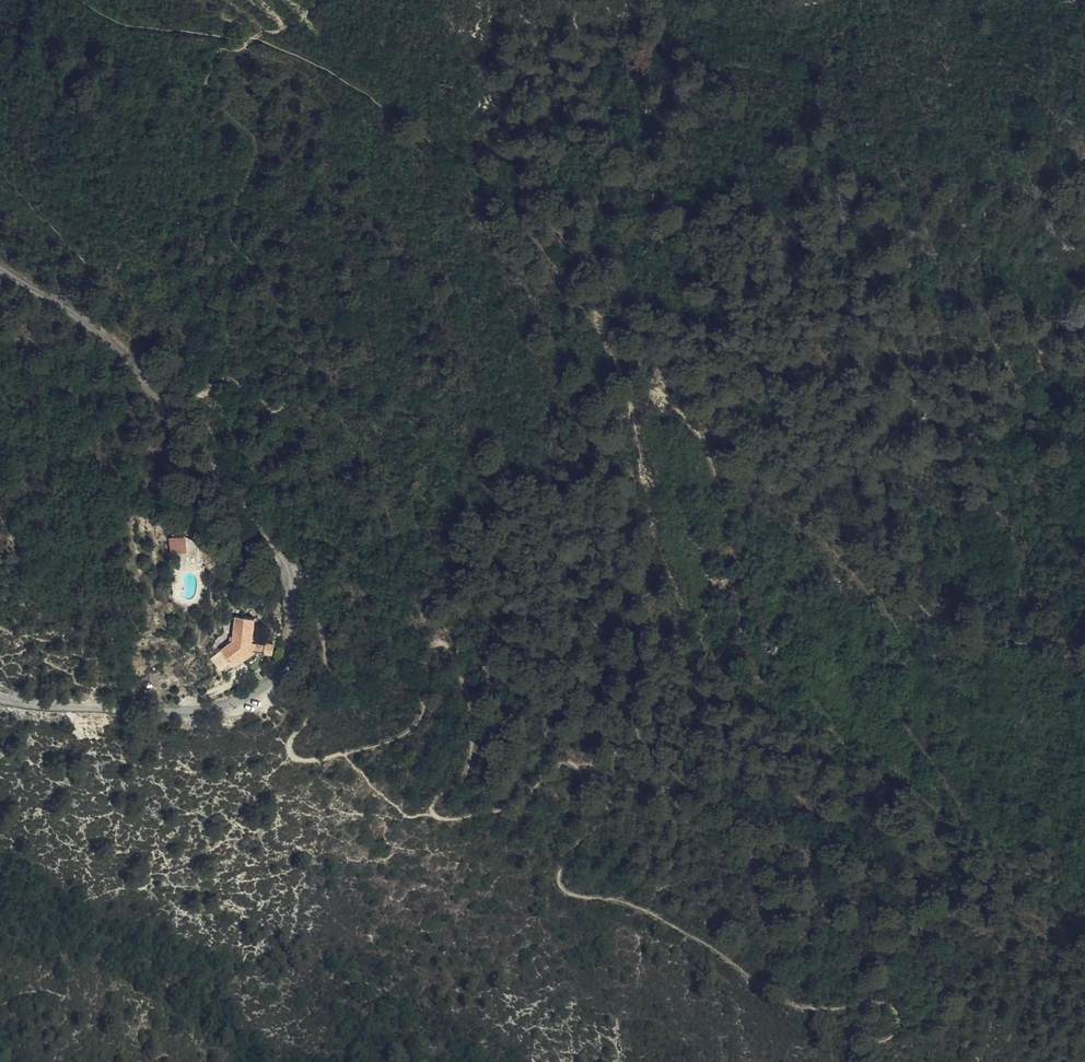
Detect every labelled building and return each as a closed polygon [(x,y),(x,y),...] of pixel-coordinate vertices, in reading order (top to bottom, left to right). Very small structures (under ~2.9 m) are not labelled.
[(155,530),(156,538),(172,538),(172,530),(155,530)] [(208,634),(190,649),(198,664),(237,640),(238,630),(239,607),(221,605),(218,629),(208,634)] [(238,630),(237,640),(249,641),(249,630),(238,630)] [(249,630),(249,641),(258,641),(258,631),(249,630)] [(765,670),(775,666),(767,649),(757,654),(765,670)]
